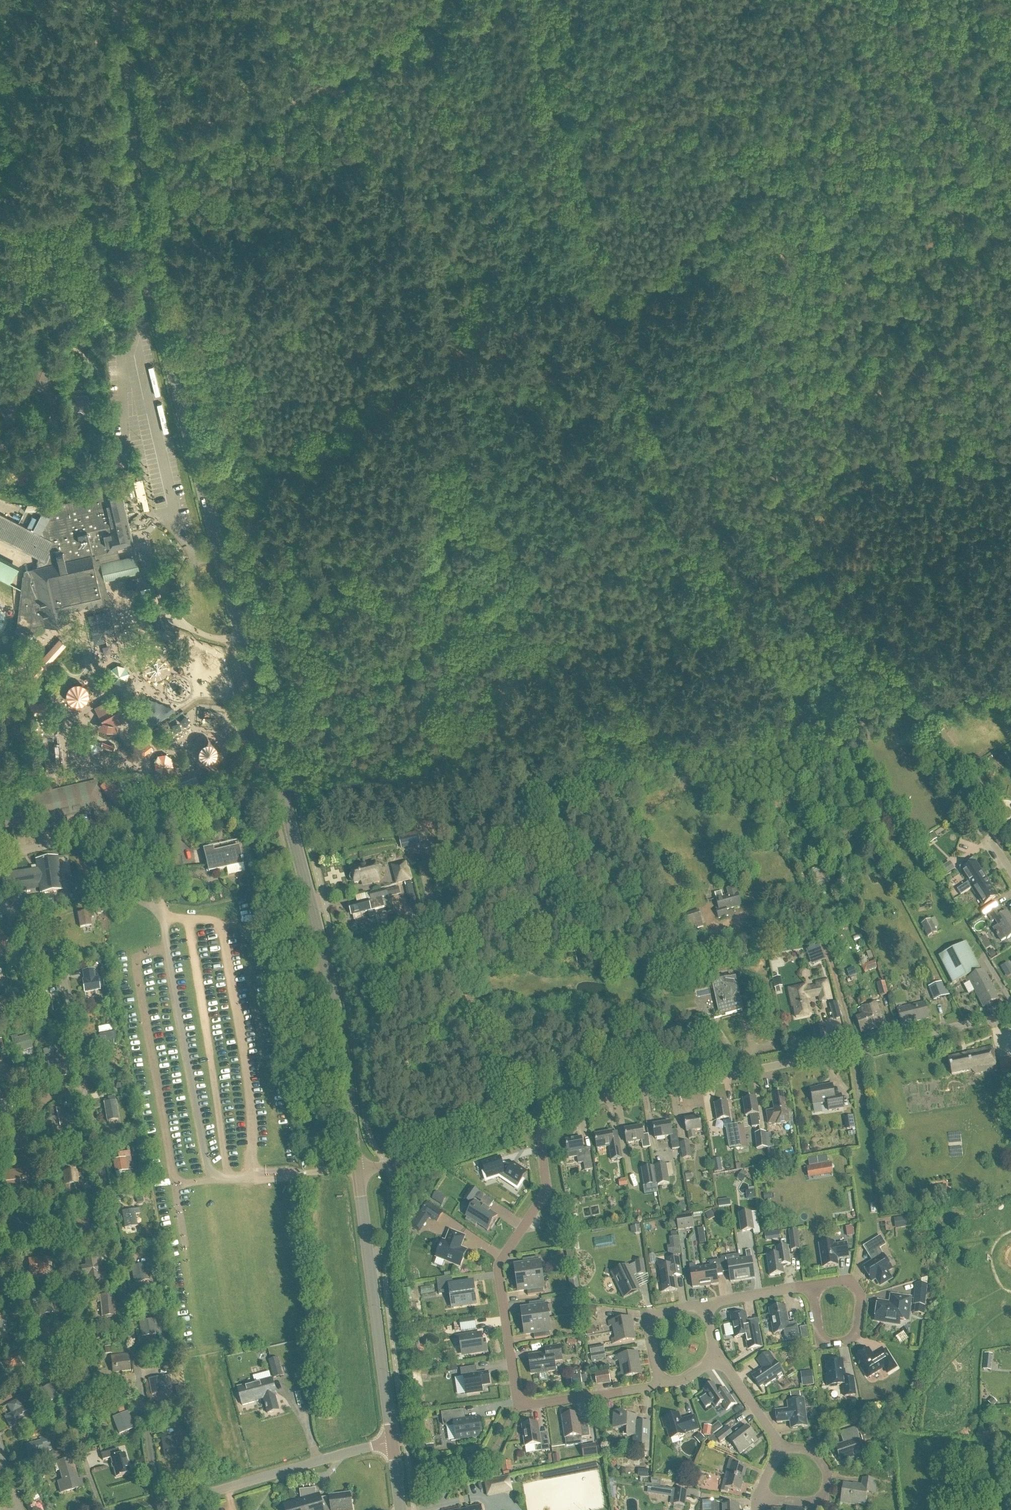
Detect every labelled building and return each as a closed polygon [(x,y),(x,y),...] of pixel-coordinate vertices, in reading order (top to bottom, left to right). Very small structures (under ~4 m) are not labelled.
[(4,415),(11,411),(13,414),(20,410),(9,390),(2,394),(0,395),(0,408),(4,415)] [(88,400),(87,394),(73,395),(74,408),(80,408),(88,415),(95,414),(94,399),(88,400)] [(40,419),(49,423),(55,410),(47,406),(40,419)] [(133,544),(120,488),(54,503),(39,533),(0,513),(0,537),(38,556),(35,559),(37,566),(23,569),(22,575),(19,575),(12,630),(25,631),(29,631),(34,628),(33,625),(39,623),(39,626),(70,619),(68,609),(106,600),(96,559),(99,558),(100,561),(104,560),(109,558),(118,556),(117,551),(116,548),(133,544)] [(29,511),(42,509),(41,503),(28,506),(29,511)] [(104,561),(104,560),(100,561),(99,558),(96,559),(106,600),(113,599),(108,578),(113,577),(139,571),(135,554),(104,561)] [(9,583),(17,568),(0,559),(0,578),(9,583)] [(61,638),(31,671),(38,677),(69,645),(61,638)] [(125,667),(118,665),(111,668),(109,675),(112,682),(119,684),(126,681),(128,674),(125,667)] [(74,704),(89,704),(89,683),(68,683),(68,699),(74,699),(74,704)] [(49,700),(32,701),(33,712),(50,711),(49,700)] [(107,714),(115,715),(117,706),(109,705),(107,714)] [(19,724),(25,722),(23,717),(17,720),(13,711),(8,713),(16,732),(21,730),(19,724)] [(220,724),(220,712),(206,711),(205,723),(220,724)] [(159,750),(170,742),(163,732),(152,739),(159,750)] [(90,754),(103,755),(104,750),(118,751),(118,744),(103,743),(103,744),(91,742),(90,754)] [(152,748),(147,742),(138,749),(143,755),(152,748)] [(166,754),(158,755),(153,761),(155,769),(161,773),(168,772),(173,766),(172,758),(166,754)] [(238,774),(236,764),(228,765),(230,775),(238,774)] [(200,784),(198,777),(180,781),(181,783),(174,784),(175,789),(200,784)] [(44,822),(46,831),(68,826),(66,817),(93,811),(96,824),(116,819),(113,804),(102,806),(97,784),(29,800),(34,825),(44,822)] [(3,817),(5,827),(17,825),(18,827),(24,826),(22,814),(17,815),(17,811),(7,813),(8,817),(3,817)] [(936,840),(932,833),(925,837),(929,844),(936,840)] [(417,834),(408,836),(411,847),(420,845),(417,834)] [(214,852),(212,848),(203,850),(208,873),(243,865),(239,847),(214,852)] [(37,871),(5,876),(7,890),(39,885),(41,894),(62,891),(57,859),(36,862),(37,871)] [(960,898),(986,880),(973,860),(959,869),(969,883),(956,892),(960,898)] [(350,879),(350,881),(352,883),(354,883),(355,885),(362,883),(363,886),(379,882),(378,877),(379,874),(378,870),(376,869),(375,864),(351,870),(352,875),(350,876),(350,879)] [(954,870),(950,864),(936,872),(940,879),(954,870)] [(395,868),(399,884),(411,880),(407,865),(395,868)] [(976,895),(983,906),(997,897),(986,880),(960,898),(971,890),(975,896),(976,895)] [(81,900),(92,895),(88,887),(78,892),(78,893),(74,894),(77,901),(81,899),(81,900)] [(400,894),(398,887),(370,895),(372,901),(358,904),(358,905),(350,908),(352,916),(360,913),(360,915),(368,912),(370,918),(376,916),(375,911),(384,908),(382,899),(400,894)] [(716,911),(719,920),(728,917),(726,911),(738,907),(737,904),(740,903),(737,895),(736,895),(735,889),(727,891),(729,896),(723,898),(721,891),(714,893),(719,910),(716,911)] [(42,897),(27,899),(29,912),(44,910),(42,897)] [(980,911),(984,917),(998,909),(993,902),(980,911)] [(1010,938),(1010,921),(1006,913),(1002,916),(999,910),(989,917),(992,923),(995,921),(998,927),(993,930),(997,935),(996,936),(997,937),(998,937),(1001,943),(1007,939),(1007,940),(1010,938)] [(77,914),(80,929),(91,927),(90,919),(94,918),(92,911),(77,914)] [(683,916),(687,932),(703,928),(699,912),(683,916)] [(937,934),(930,921),(921,925),(928,939),(937,934)] [(986,951),(993,948),(989,937),(981,940),(986,951)] [(939,958),(953,985),(980,971),(966,944),(939,958)] [(813,949),(818,963),(827,960),(820,947),(813,949)] [(861,966),(863,974),(876,969),(873,962),(861,966)] [(1008,977),(1010,976),(1010,965),(1010,964),(1002,968),(1008,977)] [(94,980),(92,971),(83,972),(85,981),(83,982),(85,993),(99,990),(98,979),(94,980)] [(984,971),(968,980),(983,1009),(998,1001),(991,988),(992,987),(984,971)] [(740,978),(713,984),(721,1018),(742,1014),(739,999),(745,997),(740,978)] [(773,980),(775,988),(782,987),(780,978),(773,980)] [(794,1008),(796,1019),(811,1016),(808,1005),(810,1005),(808,997),(818,995),(820,1003),(831,1001),(827,981),(816,983),(817,986),(806,989),(806,987),(789,990),(793,1009),(794,1008)] [(928,987),(933,1001),(947,996),(950,995),(946,986),(943,987),(941,982),(928,987)] [(878,987),(881,996),(887,995),(884,985),(878,987)] [(865,999),(857,1001),(859,1007),(867,1004),(865,999)] [(861,1018),(856,1019),(861,1034),(887,1026),(879,1003),(858,1010),(861,1018)] [(829,1007),(834,1023),(843,1021),(838,1004),(829,1007)] [(928,1020),(924,1004),(897,1011),(902,1028),(911,1026),(911,1024),(928,1020)] [(94,1040),(96,1054),(106,1053),(104,1035),(99,1036),(100,1039),(94,1040)] [(13,1038),(17,1054),(32,1049),(28,1037),(18,1040),(17,1037),(13,1038)] [(992,1048),(967,1054),(967,1055),(948,1059),(952,1076),(971,1072),(975,1075),(997,1070),(992,1048)] [(1001,1074),(1010,1072),(1010,1059),(999,1061),(1001,1074)] [(832,1085),(824,1087),(824,1088),(810,1091),(813,1106),(827,1104),(829,1112),(843,1110),(841,1096),(834,1097),(832,1085)] [(776,1124),(776,1126),(789,1124),(784,1094),(771,1096),(774,1112),(767,1113),(769,1125),(776,1124)] [(750,1117),(752,1129),(759,1128),(759,1124),(760,1123),(756,1098),(743,1101),(746,1117),(750,1117)] [(112,1101),(104,1103),(104,1106),(103,1106),(103,1109),(105,1109),(107,1123),(118,1121),(114,1103),(113,1103),(112,1101)] [(726,1129),(729,1142),(740,1140),(737,1126),(732,1127),(730,1120),(727,1103),(714,1106),(717,1122),(724,1121),(725,1129),(726,1129)] [(68,1113),(67,1108),(56,1110),(60,1127),(74,1123),(72,1112),(68,1113)] [(847,1130),(855,1129),(853,1117),(845,1118),(847,1130)] [(699,1119),(684,1121),(686,1133),(688,1133),(689,1141),(696,1139),(694,1132),(702,1131),(699,1119)] [(670,1137),(673,1151),(680,1150),(677,1131),(672,1132),(670,1124),(653,1127),(655,1140),(670,1137)] [(642,1142),(644,1150),(650,1149),(648,1136),(643,1137),(642,1128),(625,1131),(627,1145),(642,1142)] [(765,1133),(755,1134),(756,1150),(767,1149),(765,1133)] [(608,1148),(611,1163),(622,1161),(621,1155),(619,1142),(613,1143),(612,1134),(595,1137),(597,1150),(608,1148)] [(3,1138),(4,1143),(6,1143),(7,1153),(10,1152),(10,1153),(12,1153),(12,1152),(20,1151),(18,1136),(3,1138)] [(577,1158),(579,1165),(584,1164),(585,1172),(593,1170),(589,1149),(584,1150),(582,1139),(566,1142),(569,1160),(577,1158)] [(689,1142),(679,1143),(682,1159),(691,1157),(689,1142)] [(759,1152),(760,1163),(769,1162),(769,1151),(759,1152)] [(131,1162),(130,1157),(121,1158),(122,1160),(114,1162),(116,1174),(127,1172),(132,1171),(131,1162)] [(500,1158),(482,1164),(487,1181),(504,1175),(508,1178),(506,1181),(517,1189),(528,1173),(513,1164),(510,1168),(503,1166),(500,1158)] [(809,1160),(810,1178),(833,1177),(832,1159),(809,1160)] [(641,1169),(643,1188),(656,1186),(657,1187),(669,1185),(666,1165),(641,1169)] [(63,1169),(66,1188),(79,1186),(77,1167),(63,1169)] [(26,1171),(4,1174),(6,1192),(19,1191),(18,1182),(27,1181),(26,1171)] [(618,1181),(619,1190),(627,1188),(626,1179),(619,1180),(620,1181),(618,1181)] [(932,1196),(947,1193),(946,1186),(931,1189),(932,1196)] [(472,1189),(467,1196),(474,1201),(475,1199),(482,1203),(486,1197),(472,1189)] [(717,1201),(718,1209),(730,1207),(729,1200),(717,1201)] [(467,1219),(466,1222),(476,1228),(477,1226),(488,1233),(490,1229),(492,1231),(495,1225),(493,1224),(498,1218),(476,1203),(466,1218),(467,1219)] [(679,1203),(675,1208),(682,1213),(685,1208),(679,1203)] [(427,1205),(422,1213),(412,1228),(419,1232),(429,1217),(437,1223),(442,1215),(427,1205)] [(139,1215),(139,1210),(122,1213),(125,1230),(137,1228),(135,1216),(139,1215)] [(704,1214),(707,1222),(713,1220),(710,1212),(704,1214)] [(738,1215),(741,1234),(754,1232),(751,1213),(738,1215)] [(676,1218),(678,1232),(693,1229),(691,1216),(676,1218)] [(912,1227),(911,1217),(895,1219),(896,1229),(912,1227)] [(18,1222),(20,1236),(30,1235),(28,1225),(31,1224),(30,1220),(18,1222)] [(81,1227),(74,1228),(76,1237),(83,1236),(84,1243),(91,1242),(88,1222),(80,1223),(81,1227)] [(639,1234),(637,1226),(629,1228),(630,1236),(639,1234)] [(436,1258),(460,1268),(467,1252),(464,1250),(463,1250),(460,1251),(459,1248),(462,1246),(465,1238),(450,1232),(446,1243),(443,1242),(436,1258)] [(797,1232),(789,1233),(791,1252),(800,1251),(797,1232)] [(765,1234),(766,1242),(773,1241),(772,1233),(765,1234)] [(863,1269),(872,1283),(877,1279),(882,1286),(891,1280),(887,1273),(891,1271),(879,1250),(885,1246),(880,1238),(866,1247),(875,1262),(863,1269)] [(834,1244),(819,1247),(823,1269),(838,1267),(837,1260),(848,1259),(846,1245),(834,1247),(834,1244)] [(680,1254),(679,1247),(672,1248),(670,1249),(671,1256),(680,1254)] [(767,1258),(770,1278),(784,1275),(783,1267),(790,1266),(788,1248),(779,1249),(780,1256),(767,1258)] [(740,1262),(743,1282),(755,1280),(750,1252),(746,1253),(747,1260),(740,1262)] [(720,1259),(721,1261),(723,1274),(729,1273),(731,1283),(743,1282),(740,1262),(733,1262),(733,1257),(720,1259)] [(47,1266),(47,1260),(47,1259),(29,1261),(30,1276),(44,1275),(44,1266),(47,1266)] [(520,1280),(541,1277),(538,1259),(523,1261),(523,1267),(516,1268),(517,1277),(520,1277),(520,1280)] [(668,1261),(669,1267),(659,1269),(663,1294),(677,1292),(675,1278),(682,1277),(679,1259),(668,1261)] [(840,1260),(840,1276),(852,1276),(851,1259),(840,1260)] [(703,1269),(706,1287),(718,1285),(717,1277),(723,1276),(723,1274),(721,1261),(709,1263),(710,1268),(703,1269)] [(81,1270),(83,1278),(89,1277),(90,1283),(97,1281),(96,1276),(97,1275),(95,1268),(94,1262),(86,1263),(87,1269),(81,1270)] [(628,1267),(612,1275),(624,1300),(640,1292),(632,1275),(637,1273),(638,1276),(645,1275),(643,1262),(636,1263),(636,1265),(629,1268),(628,1267)] [(143,1279),(144,1282),(147,1281),(145,1272),(150,1271),(149,1265),(132,1268),(134,1280),(143,1279)] [(689,1266),(693,1289),(706,1287),(703,1269),(696,1271),(695,1265),(689,1266)] [(527,1291),(528,1297),(544,1295),(541,1277),(520,1280),(521,1282),(518,1283),(519,1292),(527,1291)] [(476,1305),(473,1283),(449,1287),(452,1309),(476,1305)] [(916,1306),(925,1307),(927,1286),(918,1285),(916,1306)] [(449,1287),(440,1288),(441,1297),(450,1296),(449,1287)] [(405,1300),(412,1299),(410,1289),(403,1290),(405,1300)] [(573,1304),(580,1303),(579,1293),(571,1294),(573,1304)] [(113,1296),(96,1297),(97,1304),(100,1303),(101,1318),(104,1317),(104,1319),(112,1319),(112,1317),(115,1317),(113,1296)] [(875,1323),(899,1326),(900,1321),(908,1322),(911,1300),(891,1297),(890,1305),(878,1303),(875,1323)] [(37,1313),(38,1319),(41,1319),(40,1316),(52,1313),(49,1298),(36,1301),(39,1312),(37,1313)] [(527,1323),(547,1320),(545,1302),(529,1305),(530,1311),(522,1312),(524,1321),(526,1320),(527,1323)] [(597,1307),(585,1306),(584,1317),(596,1318),(597,1307)] [(774,1336),(784,1334),(786,1341),(799,1338),(797,1326),(789,1328),(785,1308),(769,1311),(774,1336)] [(744,1338),(747,1353),(762,1350),(760,1340),(757,1326),(748,1328),(746,1315),(731,1318),(735,1340),(744,1338)] [(2,1336),(1,1330),(3,1325),(6,1327),(8,1321),(0,1319),(0,1336),(2,1336)] [(476,1330),(474,1319),(460,1321),(462,1332),(476,1330)] [(614,1334),(633,1330),(631,1319),(608,1323),(609,1328),(613,1328),(614,1334)] [(139,1323),(142,1338),(160,1334),(158,1320),(139,1323)] [(533,1334),(534,1340),(550,1338),(547,1320),(527,1323),(527,1326),(524,1326),(526,1335),(533,1334)] [(807,1328),(800,1329),(802,1341),(809,1340),(807,1328)] [(611,1341),(612,1346),(635,1342),(633,1330),(614,1334),(615,1340),(611,1341)] [(29,1337),(38,1352),(46,1347),(36,1332),(29,1337)] [(902,1345),(910,1340),(905,1333),(897,1338),(902,1345)] [(481,1340),(482,1340),(481,1335),(461,1338),(464,1356),(487,1353),(485,1342),(482,1343),(481,1340)] [(590,1354),(604,1351),(603,1345),(589,1348),(590,1354)] [(549,1373),(556,1372),(554,1363),(562,1361),(560,1348),(545,1350),(546,1356),(529,1359),(531,1375),(547,1372),(549,1373)] [(896,1369),(886,1352),(874,1359),(868,1350),(857,1358),(862,1367),(860,1368),(868,1379),(884,1369),(888,1375),(896,1369)] [(591,1359),(591,1362),(605,1359),(604,1351),(590,1354),(587,1354),(587,1360),(591,1359)] [(9,1371),(16,1367),(21,1373),(15,1377),(20,1384),(33,1375),(29,1368),(31,1367),(26,1360),(24,1361),(20,1354),(5,1364),(9,1371)] [(620,1369),(640,1365),(638,1354),(614,1358),(615,1363),(619,1362),(620,1369)] [(768,1354),(757,1361),(764,1370),(752,1378),(759,1389),(764,1386),(765,1387),(777,1379),(778,1381),(784,1377),(778,1368),(768,1354)] [(128,1359),(128,1355),(126,1355),(111,1357),(112,1366),(115,1366),(116,1373),(130,1372),(128,1359)] [(985,1356),(984,1364),(992,1365),(993,1357),(985,1356)] [(269,1362),(274,1379),(283,1377),(278,1359),(269,1362)] [(827,1377),(828,1388),(830,1388),(831,1389),(837,1388),(838,1387),(843,1386),(845,1398),(855,1397),(853,1379),(845,1380),(845,1375),(843,1375),(841,1362),(827,1364),(829,1377),(827,1377)] [(449,1366),(450,1373),(458,1372),(457,1365),(449,1366)] [(618,1375),(619,1381),(642,1377),(640,1365),(620,1369),(621,1375),(618,1375)] [(460,1370),(462,1378),(464,1378),(467,1395),(482,1393),(481,1386),(490,1385),(488,1374),(477,1375),(476,1368),(460,1370)] [(594,1373),(596,1385),(610,1383),(608,1371),(594,1373)] [(800,1373),(802,1388),(813,1387),(812,1372),(800,1373)] [(171,1388),(169,1377),(149,1380),(152,1396),(165,1394),(164,1389),(171,1388)] [(573,1387),(583,1385),(581,1377),(572,1378),(573,1387)] [(276,1398),(277,1397),(272,1380),(238,1389),(242,1407),(264,1401),(268,1415),(279,1412),(276,1398)] [(53,1385),(41,1390),(48,1404),(59,1398),(58,1395),(61,1394),(59,1390),(56,1392),(53,1385)] [(704,1392),(715,1409),(725,1402),(730,1409),(735,1406),(727,1393),(721,1397),(713,1385),(704,1392)] [(5,1418),(11,1428),(22,1422),(19,1417),(28,1412),(23,1404),(21,1405),(18,1400),(7,1407),(11,1415),(5,1418)] [(790,1423),(791,1430),(807,1428),(804,1401),(787,1403),(788,1411),(775,1412),(777,1425),(790,1423)] [(443,1426),(446,1428),(455,1427),(457,1441),(478,1438),(481,1434),(479,1420),(466,1422),(465,1414),(452,1415),(452,1412),(441,1414),(443,1426)] [(120,1417),(113,1419),(119,1435),(133,1430),(132,1428),(133,1428),(127,1413),(119,1416),(120,1417)] [(635,1452),(649,1452),(649,1443),(650,1424),(643,1424),(642,1430),(637,1430),(638,1418),(624,1417),(624,1414),(614,1413),(613,1431),(627,1431),(627,1438),(636,1438),(635,1452)] [(685,1435),(698,1431),(694,1418),(681,1422),(679,1415),(671,1418),(666,1420),(668,1428),(666,1429),(670,1441),(685,1436),(685,1435)] [(565,1440),(581,1437),(581,1440),(590,1438),(588,1425),(580,1426),(579,1416),(562,1418),(565,1440)] [(702,1433),(709,1434),(711,1436),(722,1428),(718,1423),(712,1427),(703,1426),(702,1433)] [(541,1446),(542,1453),(550,1452),(548,1438),(540,1439),(538,1425),(522,1427),(525,1448),(541,1446)] [(726,1428),(714,1437),(720,1444),(727,1439),(729,1441),(728,1441),(740,1456),(758,1442),(746,1427),(733,1437),(732,1435),(726,1428)] [(841,1464),(850,1461),(850,1460),(861,1456),(857,1442),(860,1441),(858,1435),(857,1434),(856,1429),(841,1434),(845,1446),(836,1449),(837,1454),(841,1464)] [(703,1439),(698,1433),(693,1438),(698,1444),(703,1439)] [(51,1452),(50,1450),(48,1438),(39,1440),(40,1444),(27,1448),(28,1449),(27,1449),(28,1454),(29,1454),(30,1460),(44,1456),(43,1454),(50,1452),(51,1452)] [(168,1454),(173,1453),(174,1456),(177,1456),(174,1439),(162,1441),(164,1455),(166,1454),(166,1455),(168,1454)] [(581,1448),(583,1459),(598,1457),(596,1445),(581,1448)] [(111,1459),(117,1478),(131,1474),(126,1455),(121,1456),(119,1450),(102,1455),(104,1461),(111,1459)] [(47,1456),(48,1463),(56,1461),(55,1454),(47,1456)] [(59,1460),(60,1463),(58,1464),(54,1466),(56,1473),(60,1472),(63,1482),(58,1483),(61,1493),(60,1493),(60,1494),(83,1487),(81,1479),(77,1481),(71,1457),(59,1460)] [(730,1460),(725,1476),(743,1481),(746,1469),(734,1466),(736,1462),(730,1460)] [(511,1462),(502,1464),(504,1473),(512,1472),(511,1462)] [(636,1477),(646,1477),(646,1469),(636,1469),(636,1477)] [(721,1493),(727,1494),(728,1490),(740,1493),(743,1481),(725,1476),(721,1493)] [(497,1478),(491,1479),(493,1493),(499,1491),(497,1478)] [(863,1480),(862,1489),(844,1486),(841,1504),(857,1506),(857,1505),(864,1506),(866,1494),(875,1495),(877,1482),(863,1480)] [(660,1487),(659,1493),(659,1496),(671,1498),(670,1504),(686,1506),(688,1491),(660,1487)] [(284,1509),(352,1509),(351,1496),(321,1500),(320,1496),(316,1497),(315,1491),(301,1493),(302,1501),(283,1506),(284,1509)]
